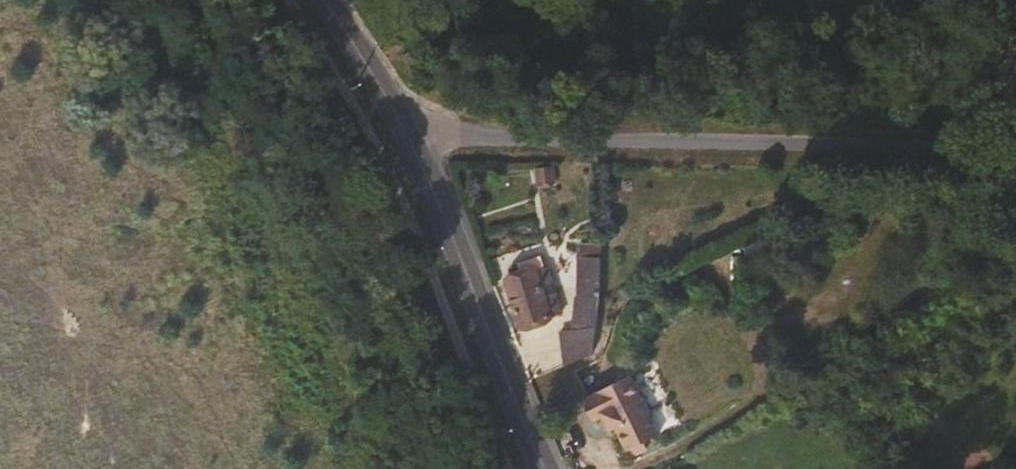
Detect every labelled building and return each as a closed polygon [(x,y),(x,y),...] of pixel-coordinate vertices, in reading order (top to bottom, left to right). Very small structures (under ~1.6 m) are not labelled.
[(559,177),(557,161),(541,163),(543,179),(559,177)] [(585,232),(578,276),(599,275),(605,242),(605,232),(585,232)] [(523,286),(509,290),(522,339),(563,327),(551,279),(548,280),(545,267),(520,274),(523,286)] [(604,348),(603,303),(602,282),(599,275),(578,276),(581,281),(582,338),(578,342),(573,348),(572,363),(579,360),(604,348)] [(623,382),(573,409),(583,430),(591,426),(598,441),(608,437),(616,458),(651,440),(623,382)]
